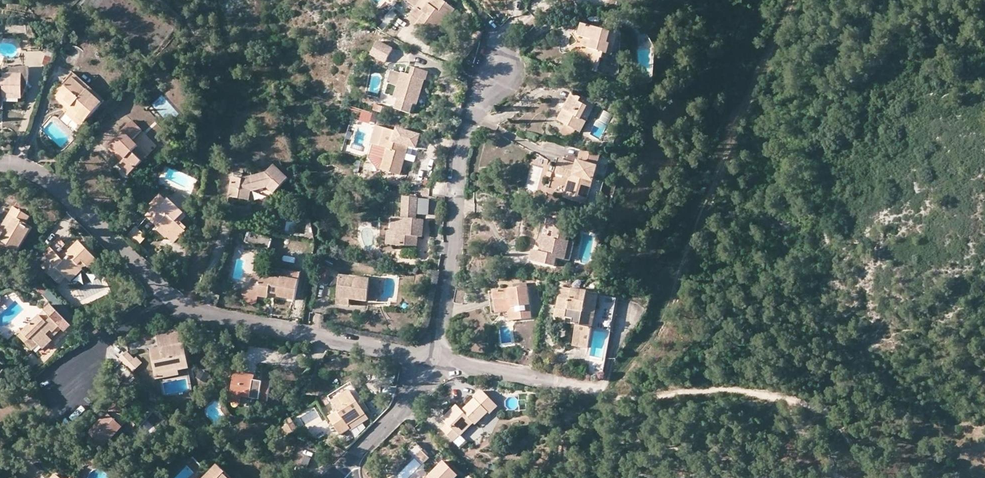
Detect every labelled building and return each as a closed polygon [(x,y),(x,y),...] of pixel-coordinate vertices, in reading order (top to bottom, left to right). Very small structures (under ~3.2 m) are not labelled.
[(448,19),(455,9),(443,0),(409,0),(408,1),(418,8),(409,20),(434,38),(447,18),(448,19)] [(447,18),(434,38),(437,40),(451,21),(448,19),(447,18)] [(604,53),(608,54),(610,44),(607,43),(610,31),(582,23),(578,36),(585,38),(593,40),(590,49),(587,48),(582,68),(598,71),(601,58),(603,59),(604,53)] [(610,44),(608,54),(613,55),(619,34),(610,31),(607,43),(610,44)] [(593,40),(585,38),(583,46),(587,48),(590,49),(593,40)] [(395,49),(381,41),(374,55),(387,62),(395,49)] [(401,78),(394,76),(389,89),(396,92),(394,98),(397,99),(415,105),(423,80),(424,80),(427,72),(412,67),(410,75),(403,72),(401,78)] [(4,98),(21,98),(22,74),(3,74),(3,78),(0,78),(0,98),(4,98)] [(87,91),(90,88),(76,75),(73,78),(87,91)] [(69,110),(84,123),(104,100),(90,88),(87,91),(73,78),(58,94),(73,107),(69,110)] [(73,107),(58,94),(55,98),(69,110),(73,107)] [(566,124),(577,130),(581,132),(596,104),(583,96),(581,98),(573,94),(559,121),(566,124)] [(412,114),(415,105),(397,99),(393,108),(412,114)] [(66,114),(81,127),(84,123),(69,110),(66,114)] [(125,158),(122,161),(119,165),(129,174),(143,160),(134,151),(137,148),(139,146),(133,140),(142,130),(132,120),(123,130),(126,133),(113,145),(125,158)] [(577,130),(566,124),(561,132),(573,138),(577,130)] [(381,146),(386,128),(376,126),(371,144),(381,146)] [(386,128),(381,146),(387,148),(382,169),(400,175),(406,155),(408,145),(412,146),(415,136),(386,128)] [(125,158),(113,145),(109,149),(122,161),(125,158)] [(408,145),(406,155),(415,157),(418,148),(412,146),(408,145)] [(134,151),(143,160),(146,156),(137,148),(134,151)] [(598,165),(601,155),(581,149),(578,159),(598,165)] [(598,165),(578,159),(576,163),(561,159),(558,170),(573,174),(567,198),(583,203),(587,186),(591,187),(598,165)] [(268,189),(274,194),(289,178),(275,165),(267,174),(243,179),(242,175),(234,173),(229,196),(250,201),(252,191),(260,190),(261,192),(266,192),(265,189),(268,189)] [(563,197),(567,198),(573,174),(558,170),(556,174),(568,178),(563,197)] [(583,203),(587,204),(591,187),(587,186),(583,203)] [(441,189),(431,189),(429,198),(438,199),(438,196),(439,196),(441,189)] [(185,216),(169,199),(163,194),(153,205),(155,207),(147,215),(161,228),(158,231),(167,239),(168,237),(174,243),(187,228),(180,221),(185,216)] [(396,232),(395,245),(417,246),(418,236),(423,237),(424,219),(416,219),(417,213),(418,198),(404,197),(402,218),(393,217),(392,231),(396,232)] [(428,199),(418,198),(417,213),(427,213),(428,199)] [(14,207),(26,214),(28,209),(17,202),(14,207)] [(4,233),(0,239),(0,241),(17,251),(32,227),(26,224),(30,216),(26,214),(14,207),(13,207),(9,214),(14,217),(4,233)] [(9,214),(0,228),(0,231),(4,233),(14,217),(9,214)] [(565,259),(570,240),(574,224),(548,218),(546,228),(550,231),(549,235),(545,234),(539,242),(545,247),(544,252),(534,250),(531,260),(555,266),(556,257),(565,259)] [(149,234),(138,223),(126,235),(137,246),(145,254),(147,251),(140,244),(149,234)] [(396,232),(392,231),(388,231),(387,244),(395,245),(396,232)] [(65,244),(58,237),(49,246),(50,247),(56,253),(65,244)] [(570,240),(565,259),(570,261),(575,242),(570,240)] [(98,261),(79,241),(69,252),(69,254),(65,252),(60,257),(56,253),(50,247),(43,254),(49,259),(41,267),(58,284),(66,277),(82,262),(86,266),(90,269),(98,261)] [(86,266),(82,262),(66,277),(71,281),(86,266)] [(279,291),(278,295),(278,296),(295,299),(300,272),(277,269),(275,277),(260,275),(259,282),(253,280),(251,290),(250,291),(258,293),(258,296),(268,298),(268,294),(269,294),(273,290),(279,291)] [(351,299),(367,301),(370,279),(341,275),(337,304),(350,306),(351,299)] [(512,307),(514,320),(532,317),(528,287),(495,291),(497,309),(512,307)] [(593,328),(599,295),(599,293),(562,287),(558,306),(574,310),(582,312),(580,325),(577,325),(574,344),(589,347),(593,328)] [(250,291),(251,290),(247,292),(242,293),(246,301),(250,302),(254,301),(258,296),(258,293),(250,291)] [(593,328),(611,332),(618,299),(599,295),(593,328)] [(65,331),(72,326),(53,307),(47,313),(44,310),(18,335),(33,351),(40,344),(43,349),(52,341),(51,339),(62,329),(65,331)] [(497,309),(497,313),(508,312),(510,320),(514,320),(512,307),(497,309)] [(582,312),(574,310),(572,324),(577,325),(580,325),(582,312)] [(155,374),(178,370),(189,368),(183,333),(168,331),(157,332),(158,344),(159,347),(150,349),(155,374)] [(138,365),(127,353),(122,358),(133,370),(138,365)] [(178,370),(155,374),(156,379),(179,375),(178,370)] [(254,381),(240,378),(241,373),(234,372),(230,395),(241,397),(255,399),(267,400),(270,383),(254,381)] [(331,401),(353,387),(350,382),(328,397),(331,401)] [(353,387),(331,401),(337,411),(328,416),(340,435),(350,428),(347,425),(369,411),(353,387)] [(473,396),(474,398),(487,411),(489,413),(497,406),(482,391),(478,390),(473,396)] [(241,397),(230,395),(229,402),(240,404),(241,397)] [(89,433),(104,446),(128,420),(123,416),(127,400),(112,397),(109,412),(89,433)] [(442,429),(453,440),(458,435),(459,436),(473,423),(474,424),(487,411),(474,398),(462,410),(456,405),(442,419),(447,423),(442,429)] [(372,416),(369,411),(347,425),(350,428),(351,430),(372,416)] [(415,458),(422,465),(429,457),(422,450),(415,458)] [(300,465),(307,468),(311,458),(305,455),(300,465)] [(458,475),(444,461),(427,477),(428,477),(455,477),(458,475)] [(218,465),(204,477),(231,477),(218,465)]
